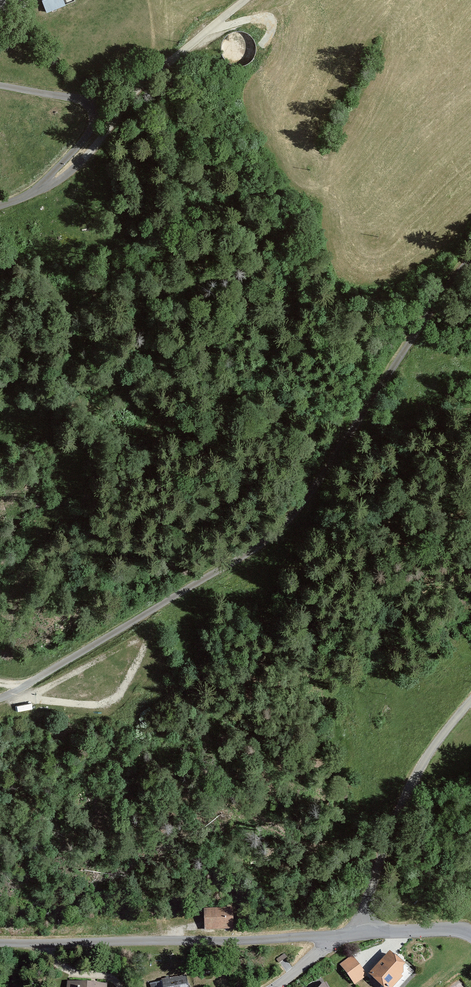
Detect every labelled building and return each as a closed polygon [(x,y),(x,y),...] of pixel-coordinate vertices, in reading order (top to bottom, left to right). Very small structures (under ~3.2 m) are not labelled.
[(47,14),(66,7),(63,0),(47,0),(42,2),(47,14)] [(238,65),(244,62),(248,57),(250,51),(250,44),(247,38),(242,34),(236,32),(229,33),(224,35),(219,40),(217,46),(218,53),(221,59),(225,63),(232,65),(238,65)] [(233,909),(202,909),(202,928),(234,928),(233,909)] [(401,963),(386,950),(364,973),(379,986),(389,986),(398,977),(401,963)] [(365,975),(350,956),(336,966),(351,986),(365,975)] [(160,979),(162,986),(188,986),(186,975),(160,979)]
